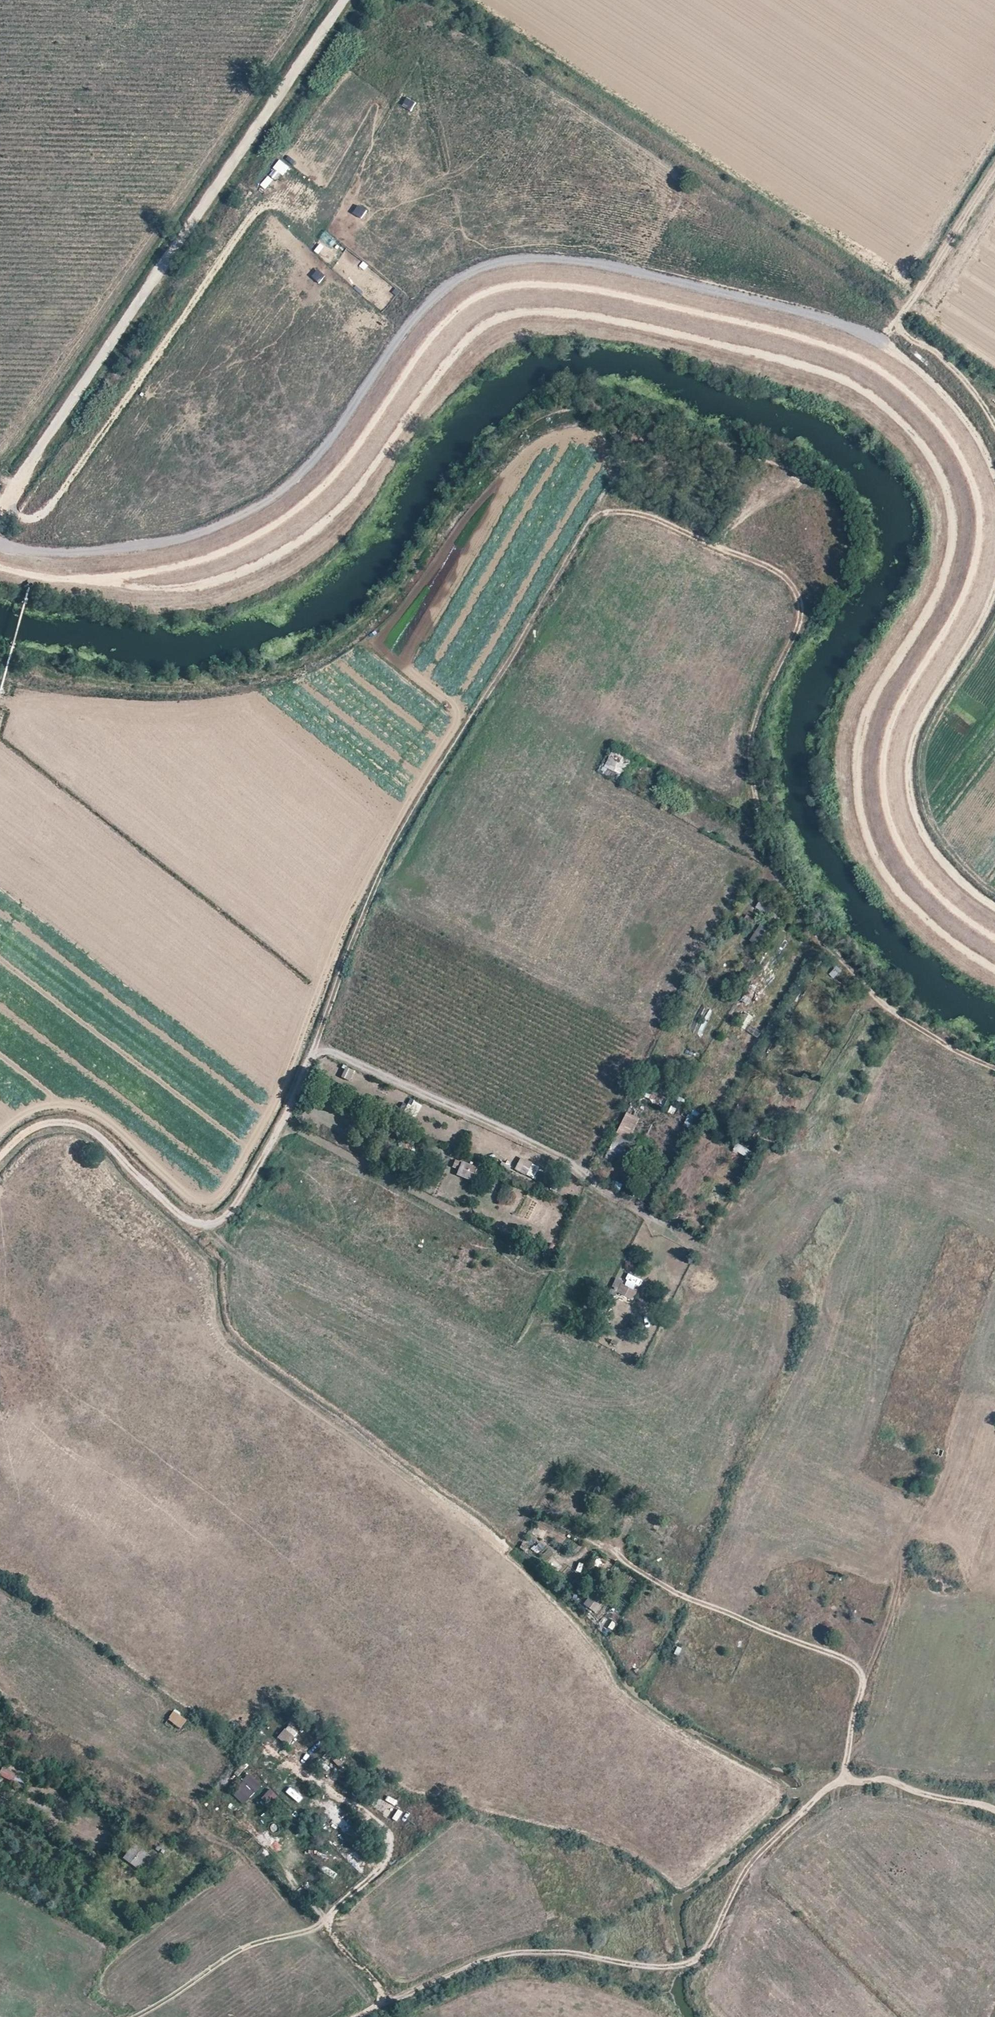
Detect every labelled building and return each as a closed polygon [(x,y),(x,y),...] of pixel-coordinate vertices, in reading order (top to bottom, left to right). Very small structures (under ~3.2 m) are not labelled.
[(602,774),(622,780),(629,757),(610,751),(602,774)] [(769,916),(773,908),(760,899),(760,900),(755,908),(767,915),(769,916)] [(750,940),(760,946),(769,929),(760,924),(750,940)] [(741,997),(746,1004),(755,997),(750,990),(741,997)] [(751,1025),(747,1032),(759,1038),(763,1031),(751,1025)] [(343,1067),(341,1080),(352,1082),(354,1069),(343,1067)] [(404,1113),(416,1118),(422,1104),(410,1099),(404,1113)] [(691,1109),(686,1122),(694,1125),(700,1112),(691,1109)] [(609,1149),(628,1158),(636,1142),(630,1139),(640,1118),(626,1112),(609,1149)] [(734,1151),(748,1156),(751,1148),(736,1143),(734,1151)] [(520,1157),(514,1171),(533,1180),(540,1166),(520,1157)] [(455,1175),(470,1181),(476,1168),(461,1162),(455,1175)] [(498,1199),(505,1202),(511,1185),(503,1183),(498,1199)] [(628,1274),(625,1280),(642,1286),(644,1279),(628,1274)] [(633,1301),(638,1288),(614,1280),(609,1293),(633,1301)] [(799,1325),(791,1321),(787,1333),(795,1336),(799,1325)] [(592,1594),(582,1604),(595,1615),(604,1604),(592,1594)] [(181,1729),(188,1721),(175,1711),(169,1719),(181,1729)] [(290,1724),(278,1736),(287,1745),(299,1734),(290,1724)] [(265,1747),(277,1757),(281,1752),(270,1742),(265,1747)] [(310,1744),(301,1757),(306,1761),(316,1748),(310,1744)] [(0,1774),(0,1775),(14,1782),(17,1775),(3,1768),(0,1774)] [(247,1806),(263,1787),(249,1775),(233,1794),(247,1806)] [(268,1788),(257,1806),(265,1811),(277,1794),(268,1788)] [(134,1844),(124,1858),(139,1869),(149,1854),(134,1844)]
